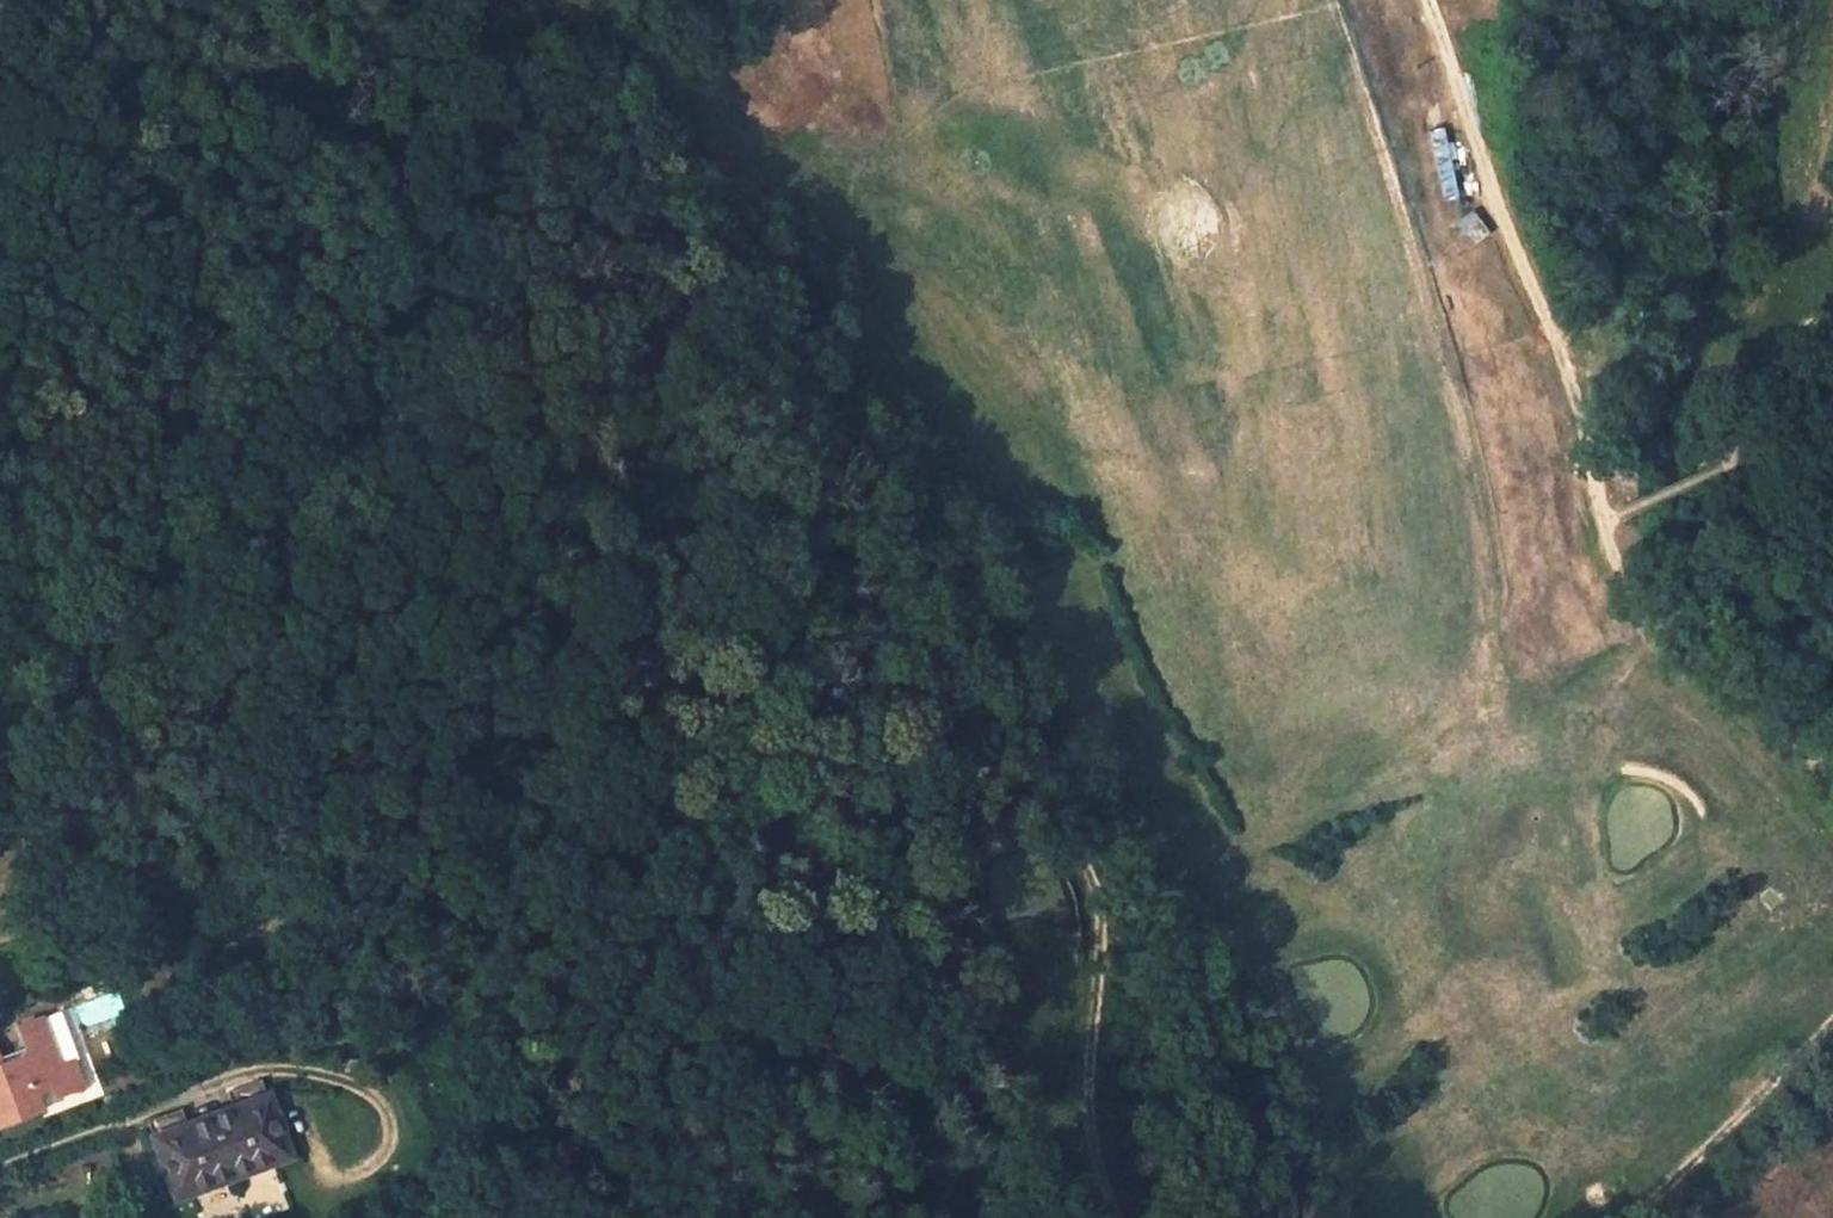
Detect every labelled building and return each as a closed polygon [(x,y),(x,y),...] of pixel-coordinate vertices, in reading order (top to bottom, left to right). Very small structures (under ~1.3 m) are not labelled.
[(41,1110),(35,1093),(53,1086),(57,1096),(84,1086),(74,1059),(60,1065),(43,1017),(20,1026),(28,1047),(0,1056),(0,1124),(41,1110)] [(266,1096),(259,1079),(226,1091),(232,1108),(266,1096)] [(176,1198),(288,1157),(266,1096),(232,1108),(187,1125),(153,1137),(176,1198)] [(181,1107),(147,1120),(153,1137),(187,1125),(181,1107)]
